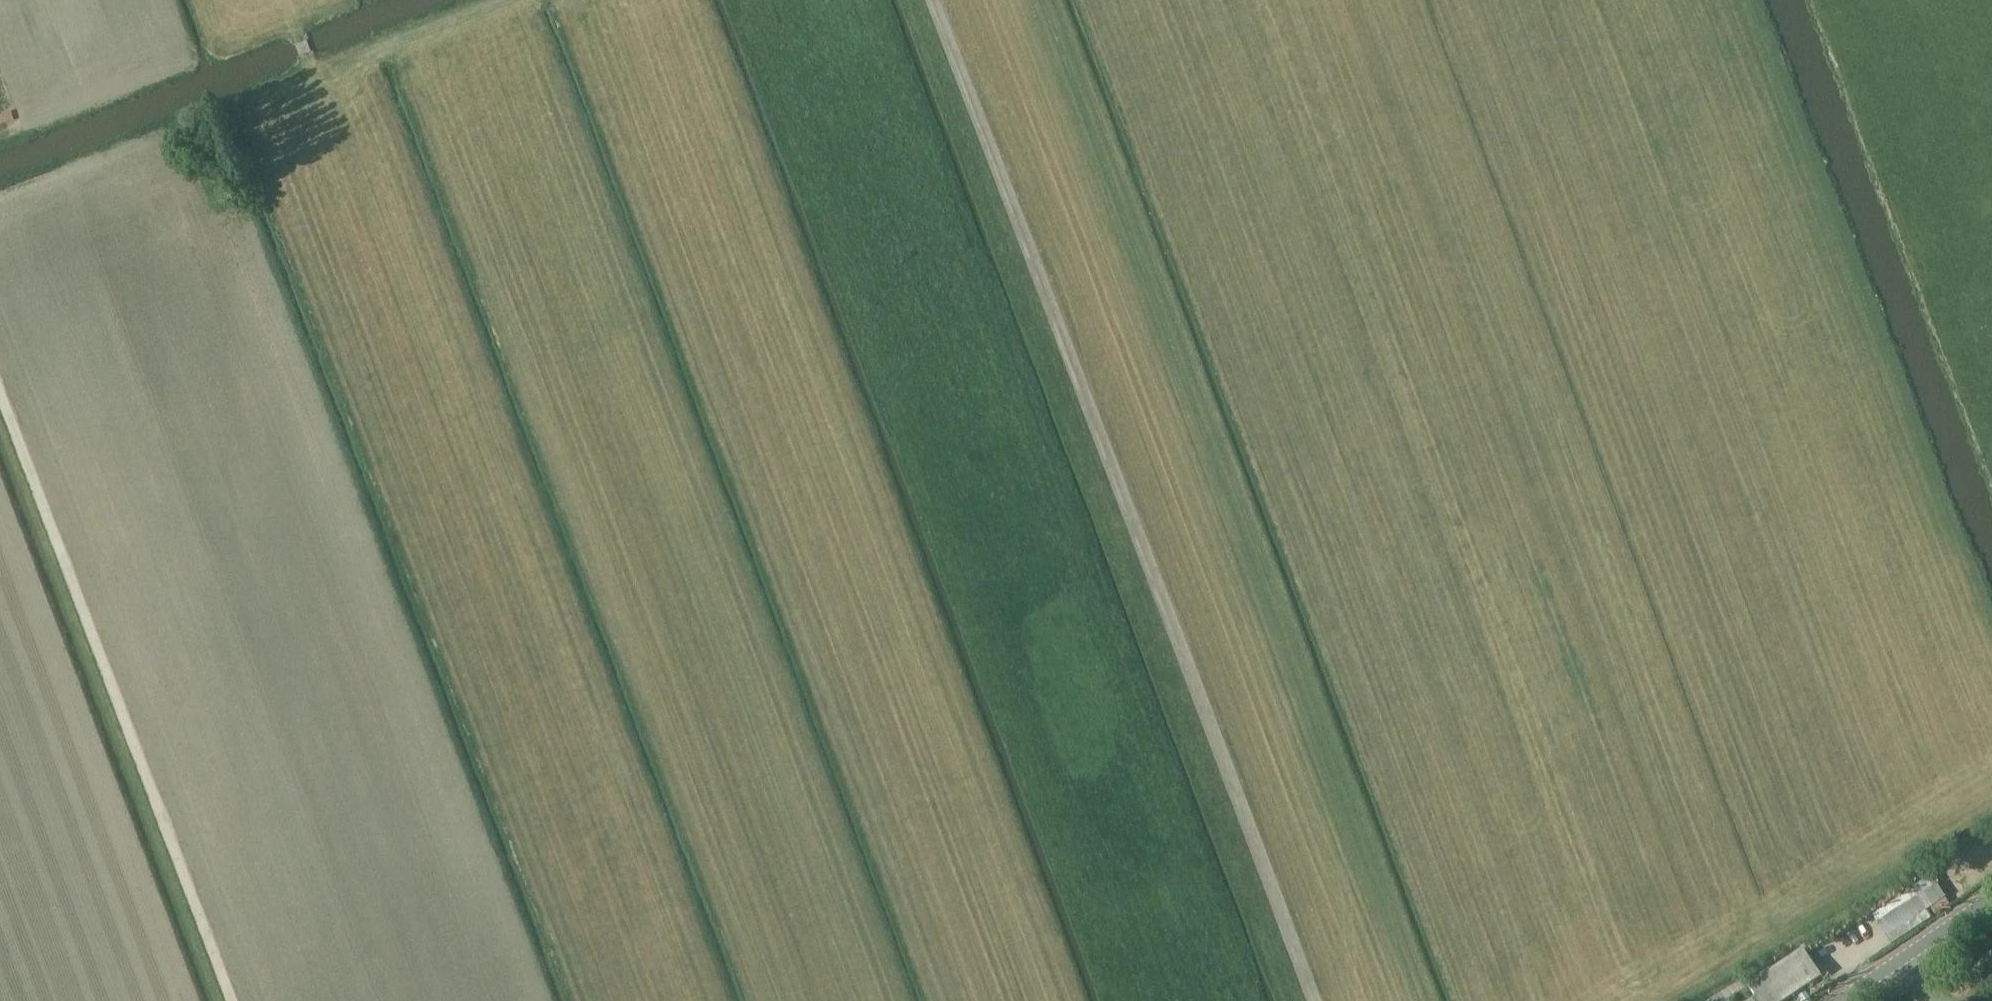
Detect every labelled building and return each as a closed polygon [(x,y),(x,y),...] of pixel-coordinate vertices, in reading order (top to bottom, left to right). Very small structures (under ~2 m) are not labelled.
[(1821,976),(1802,948),(1747,985),(1754,995),(1746,1000),(1784,1000),(1821,976)]
